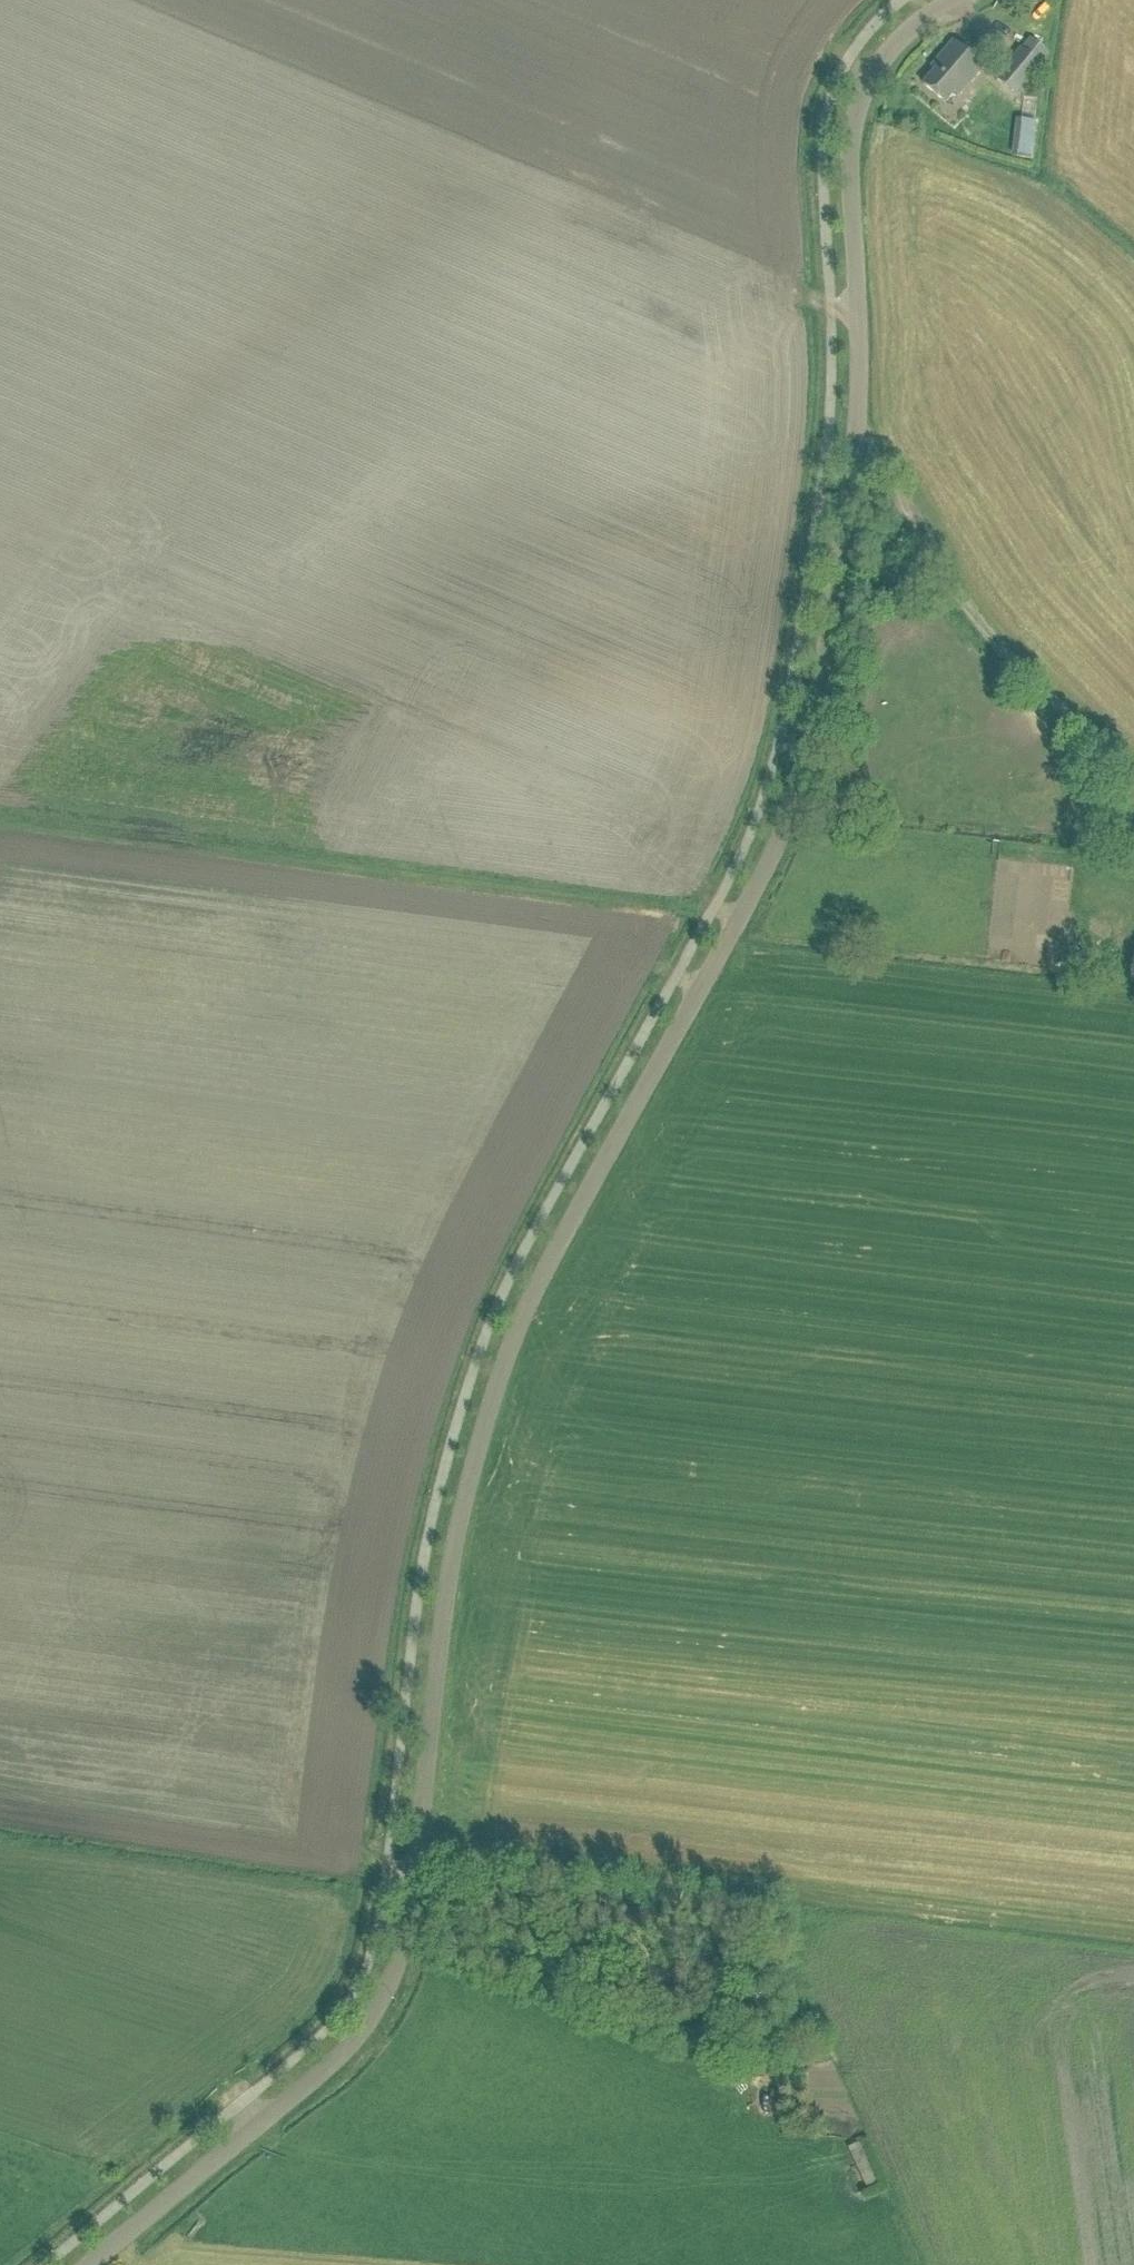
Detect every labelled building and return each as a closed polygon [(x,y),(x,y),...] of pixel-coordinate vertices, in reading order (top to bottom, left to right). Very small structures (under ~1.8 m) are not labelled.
[(1029,38),(995,78),(1016,96),(1041,67),(1038,65),(1047,54),(1029,38)] [(959,97),(978,73),(983,67),(954,42),(949,48),(948,48),(933,66),(937,69),(925,84),(947,102),(955,93),(959,97)]
